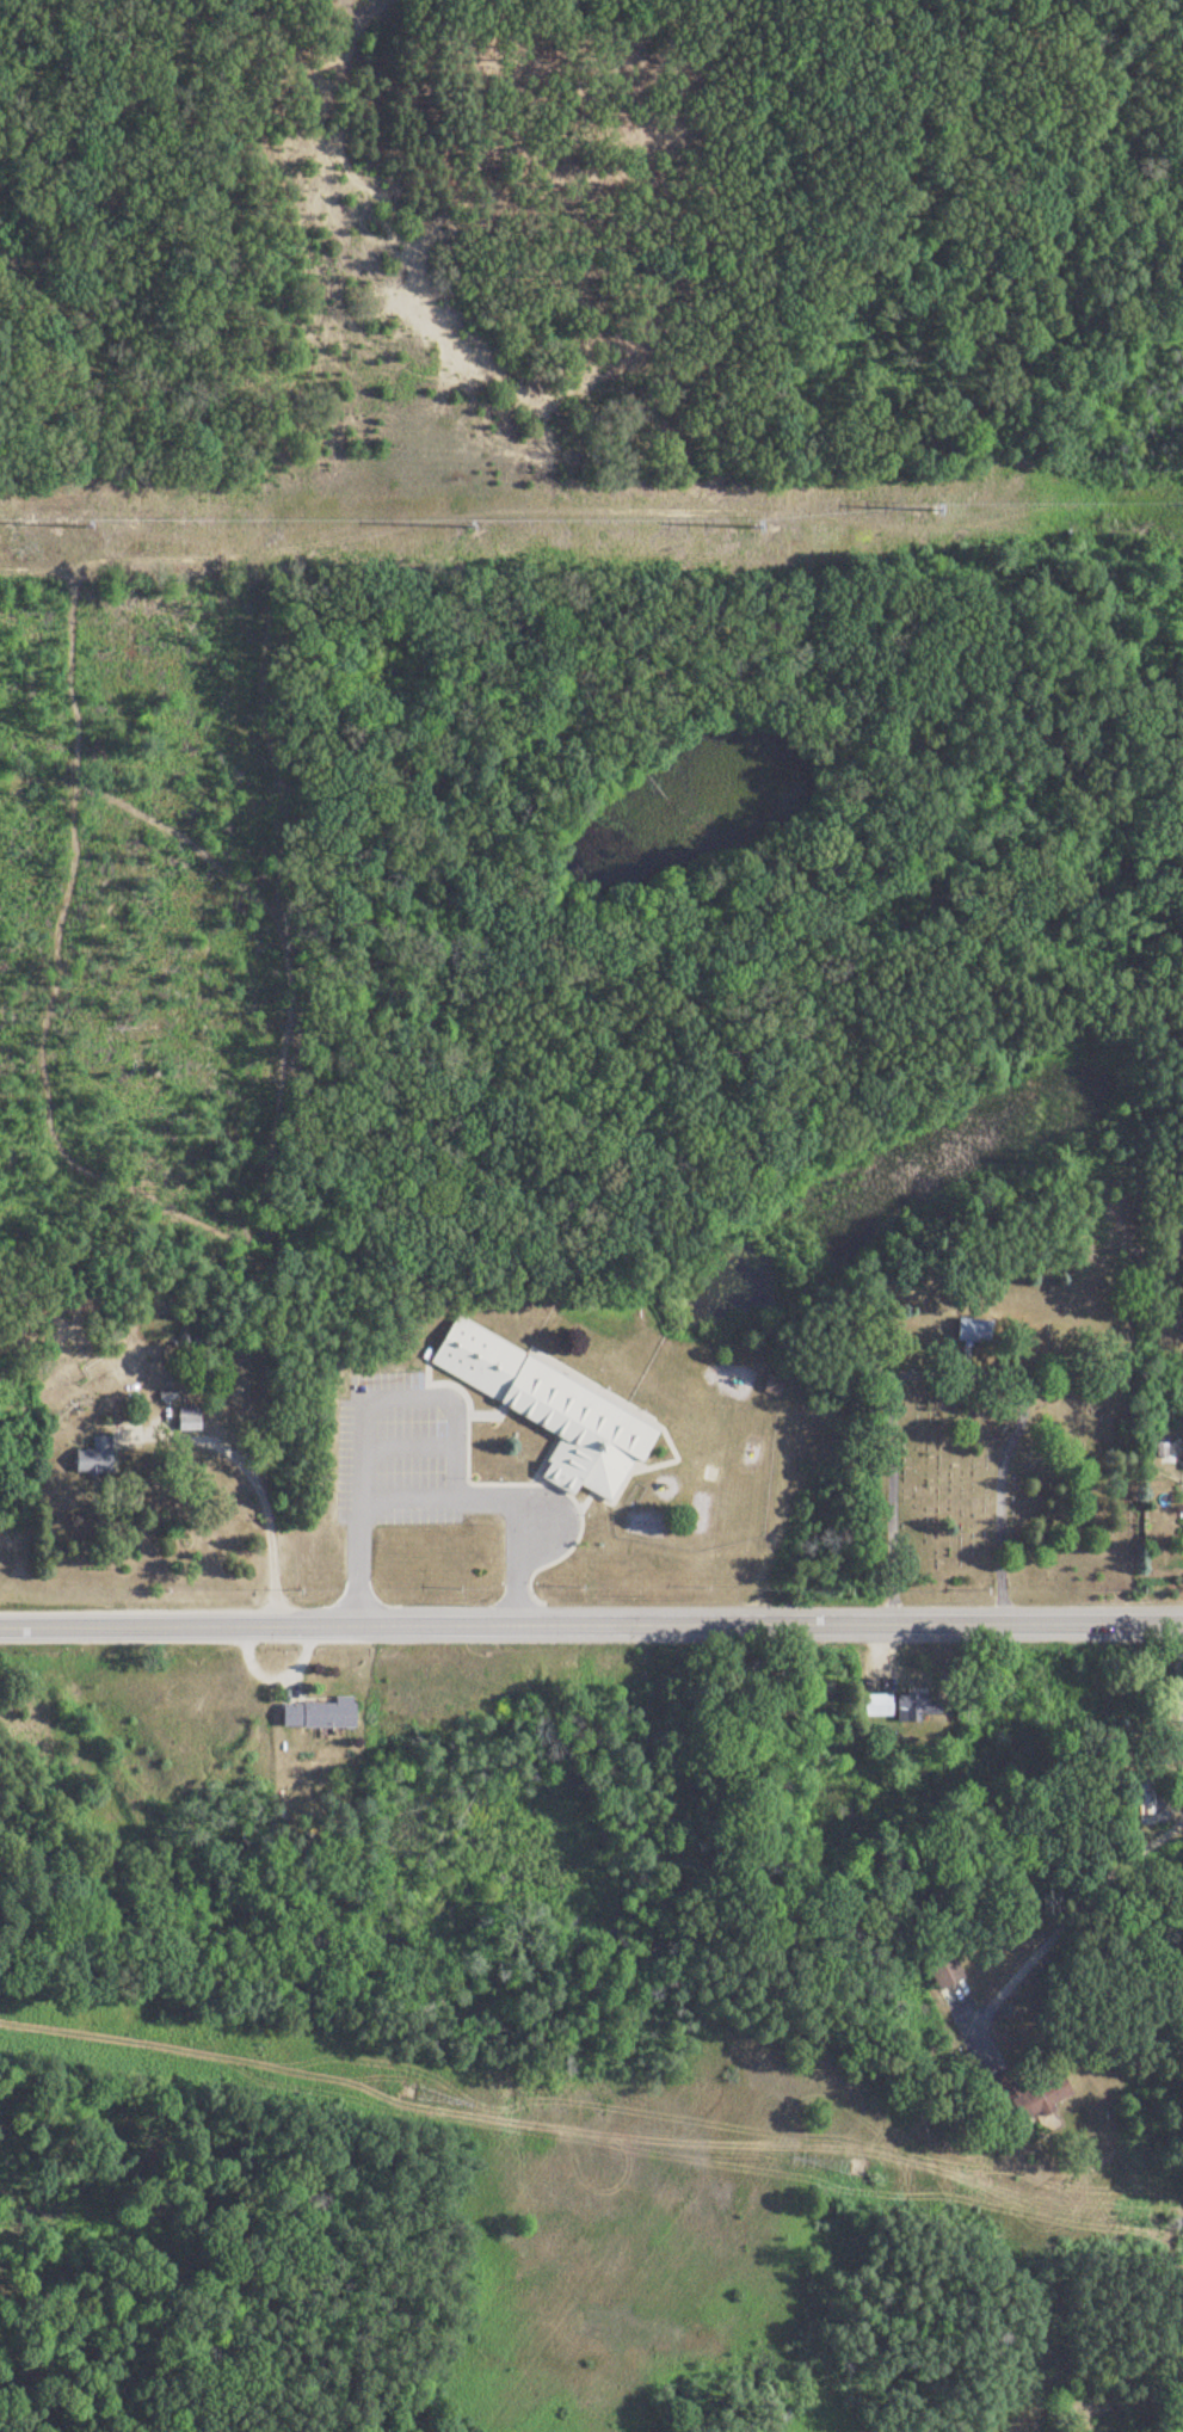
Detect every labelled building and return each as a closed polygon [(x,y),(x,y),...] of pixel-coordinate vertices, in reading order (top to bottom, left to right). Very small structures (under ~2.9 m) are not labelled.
[(660,1430),(450,1318),(425,1366),(555,1435),(533,1476),(573,1498),(578,1489),(610,1506),(634,1462),(641,1466),(660,1430)] [(990,1346),(990,1321),(953,1321),(953,1346),(990,1346)] [(780,1379),(764,1377),(760,1394),(777,1397),(780,1379)] [(199,1416),(176,1416),(176,1432),(199,1432),(199,1416)] [(111,1438),(87,1438),(87,1450),(73,1450),(73,1476),(111,1476),(111,1438)] [(888,1697),(861,1697),(861,1717),(888,1717),(888,1697)] [(895,1697),(895,1723),(915,1723),(915,1715),(935,1715),(935,1697),(895,1697)] [(281,1703),(281,1730),(355,1728),(354,1701),(281,1703)]
